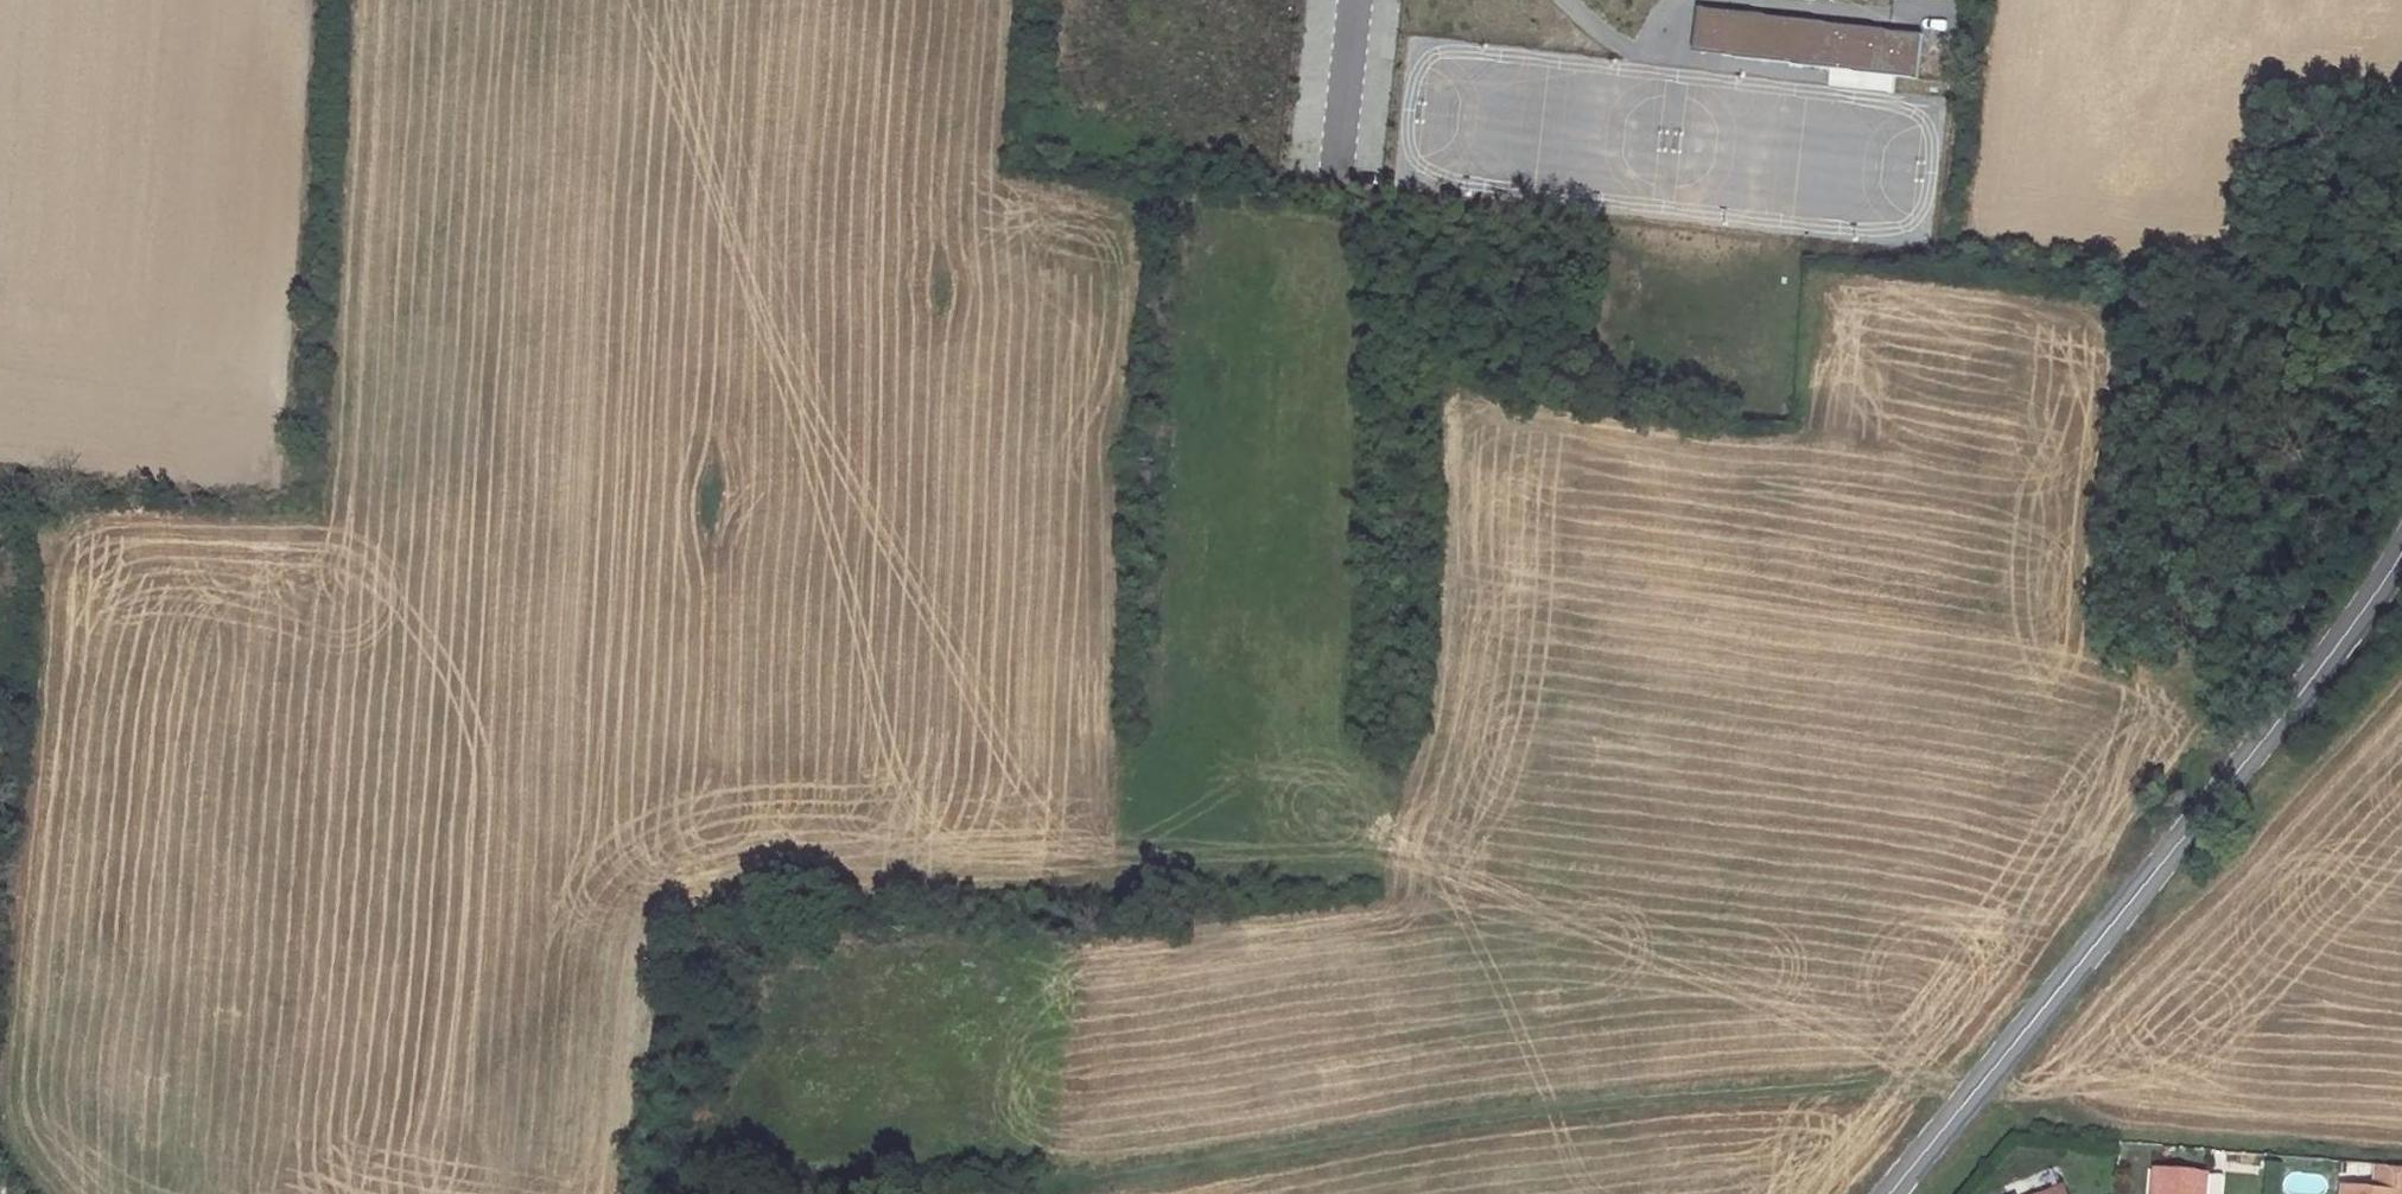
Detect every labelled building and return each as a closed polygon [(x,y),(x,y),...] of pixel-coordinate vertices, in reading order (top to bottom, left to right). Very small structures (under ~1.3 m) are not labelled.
[(1723,56),(1728,11),(1698,8),(1693,52),(1723,56)] [(1917,79),(1923,34),(1728,11),(1723,56),(1917,79)] [(2166,1165),(2163,1193),(2172,1193),(2175,1166),(2166,1165)] [(2215,1170),(2175,1166),(2172,1193),(2231,1193),(2233,1172),(2215,1171),(2215,1170)] [(2382,1168),(2380,1189),(2346,1186),(2346,1193),(2401,1193),(2401,1170),(2382,1168)] [(2044,1193),(2077,1193),(2073,1183),(2044,1193)]
